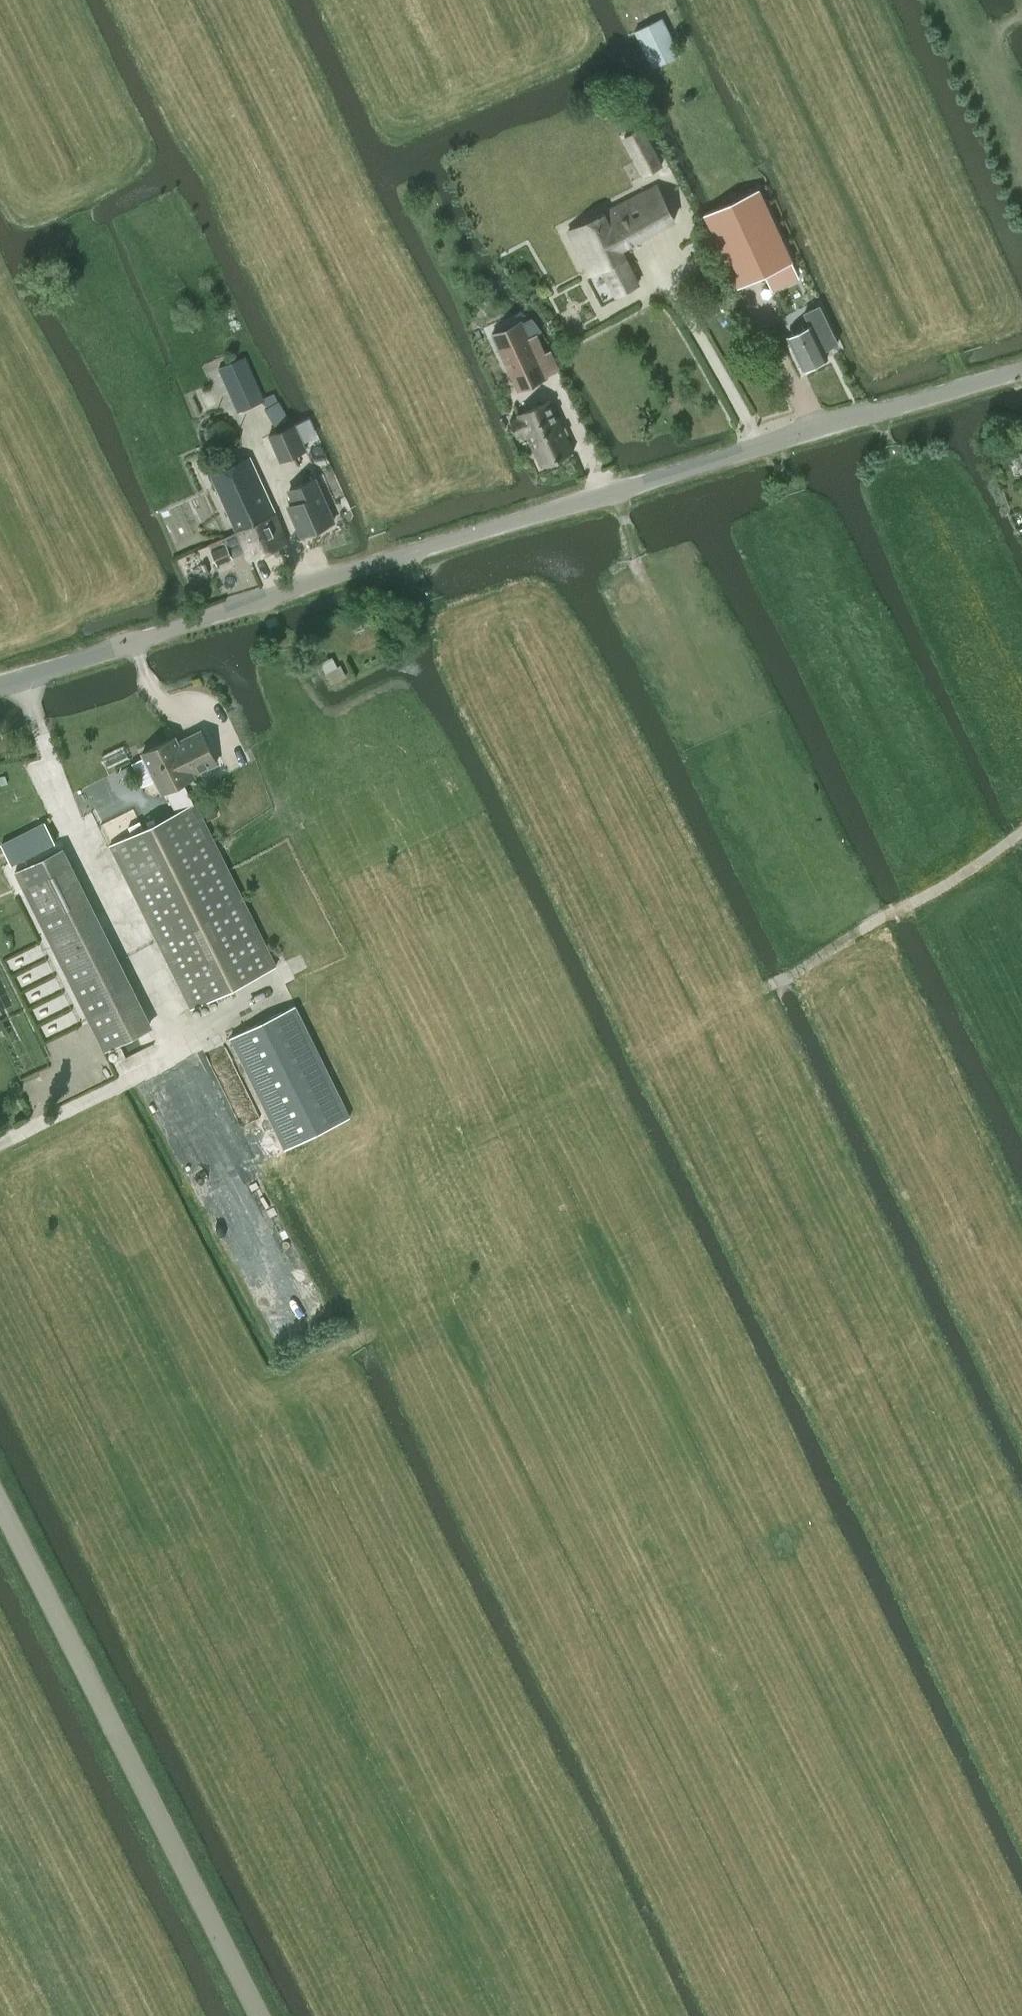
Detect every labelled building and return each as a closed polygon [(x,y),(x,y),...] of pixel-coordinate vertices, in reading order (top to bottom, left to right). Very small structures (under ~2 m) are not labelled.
[(681,55),(664,18),(634,32),(652,69),(681,55)] [(622,137),(624,140),(642,175),(660,166),(659,165),(663,163),(661,158),(644,125),(622,137)] [(621,248),(673,219),(657,185),(568,229),(590,274),(602,267),(615,294),(638,283),(621,248)] [(707,212),(704,213),(738,286),(740,285),(761,275),(764,274),(777,267),(792,261),(759,188),(707,212)] [(777,267),(764,274),(772,290),(785,284),(777,267)] [(792,328),(794,332),(788,335),(804,368),(828,357),(825,350),(837,344),(819,306),(807,313),(812,324),(806,327),(803,322),(792,328)] [(522,320),(493,334),(518,389),(547,376),(530,337),(522,320)] [(239,411),(265,399),(245,356),(220,367),(239,411)] [(511,420),(510,420),(517,437),(518,436),(527,432),(542,465),(541,465),(542,466),(574,451),(573,451),(550,400),(519,414),(520,416),(511,420)] [(295,423),(269,435),(281,460),(306,449),(295,423)] [(251,456),(213,473),(237,529),(275,512),(251,456)] [(334,522),(320,491),(314,478),(290,488),(296,502),(289,505),(304,535),(334,522)] [(238,531),(224,538),(226,544),(232,556),(246,550),(249,557),(288,540),(275,512),(237,529),(238,531)] [(226,544),(212,550),(217,564),(232,557),(232,556),(226,544)] [(332,684),(347,676),(341,664),(326,672),(332,684)] [(147,756),(132,763),(143,785),(158,778),(164,790),(175,813),(194,803),(183,782),(185,781),(196,775),(195,773),(219,762),(203,729),(180,741),(177,735),(145,751),(147,756)] [(175,813),(111,844),(193,1007),(278,964),(196,802),(194,803),(175,813)] [(201,807),(208,820),(218,815),(211,802),(201,807)] [(44,825),(2,846),(12,866),(54,845),(44,825)] [(64,847),(14,872),(80,1003),(126,980),(130,978),(64,847)] [(153,1027),(130,978),(126,980),(80,1003),(104,1052),(153,1027)] [(296,1008),(232,1040),(285,1148),(349,1116),(296,1008)]
